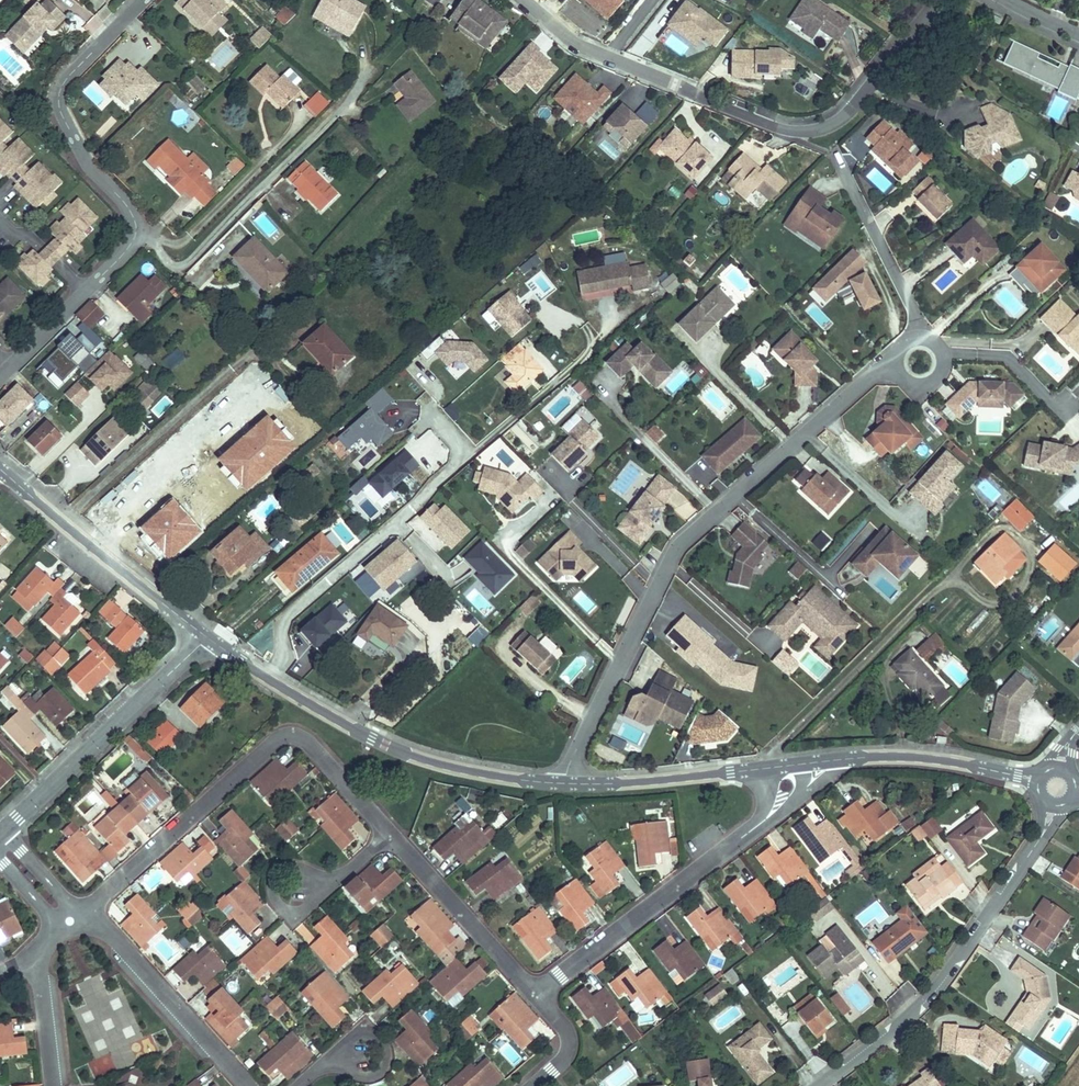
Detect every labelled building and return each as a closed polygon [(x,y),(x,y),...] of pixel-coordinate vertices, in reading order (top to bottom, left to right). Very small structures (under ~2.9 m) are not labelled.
[(6,37),(24,54),(49,28),(52,31),(65,18),(47,0),(40,8),(37,5),(6,37)] [(176,4),(203,30),(219,13),(222,16),(229,8),(226,5),(227,4),(222,0),(180,0),(176,4)] [(313,16),(337,30),(341,24),(353,31),(364,11),(356,6),(354,9),(343,3),(345,0),(322,0),(313,16)] [(364,11),(366,8),(352,0),(345,0),(343,3),(354,9),(356,6),(364,11)] [(454,15),(462,21),(460,25),(470,32),(467,36),(477,43),(485,32),(494,38),(506,21),(476,0),(464,0),(454,15)] [(610,17),(590,0),(585,0),(608,20),(610,17)] [(610,17),(624,2),(622,0),(590,0),(610,17)] [(804,0),(797,10),(802,13),(795,23),(805,30),(817,27),(820,29),(837,41),(849,24),(835,14),(826,16),(825,8),(817,2),(814,7),(809,4),(804,0)] [(668,25),(683,37),(688,31),(701,40),(703,38),(715,47),(728,30),(704,12),(702,14),(701,16),(697,13),(698,11),(686,1),(668,25)] [(287,25),(294,12),(282,6),(276,19),(287,25)] [(835,14),(825,8),(826,16),(835,14)] [(802,13),(797,10),(790,20),(795,23),(802,13)] [(227,21),(222,16),(219,13),(203,30),(211,37),(227,21)] [(462,21),(454,15),(448,22),(467,36),(470,32),(460,25),(462,21)] [(995,17),(992,22),(999,25),(1001,20),(995,17)] [(350,37),(353,31),(341,24),(337,30),(350,37)] [(262,25),(248,39),(259,49),(272,36),(262,25)] [(803,33),(813,40),(820,29),(817,27),(805,30),(803,33)] [(683,37),(696,47),(701,40),(688,31),(683,37)] [(485,32),(477,43),(486,49),(494,38),(485,32)] [(676,51),(683,46),(676,37),(670,42),(676,51)] [(1014,42),(1003,64),(1013,69),(1015,66),(1057,85),(1055,89),(1067,94),(1069,89),(1078,93),(1078,69),(1070,65),(1069,68),(1014,42)] [(538,52),(539,51),(532,44),(500,79),(516,93),(532,75),(543,85),(557,69),(538,52)] [(770,53),(733,52),(732,77),(756,78),(756,75),(761,75),(779,75),(780,68),(793,68),(794,59),(780,50),(770,50),(770,53)] [(141,69),(137,72),(134,76),(125,67),(119,61),(104,77),(106,80),(110,83),(107,86),(115,94),(125,105),(136,94),(143,101),(158,86),(141,69)] [(134,76),(137,72),(129,64),(125,67),(134,76)] [(266,66),(250,82),(264,96),(267,93),(271,88),(275,92),(273,93),(286,106),(299,92),(295,87),(301,80),(290,69),(280,79),(266,66)] [(1015,66),(1013,69),(1055,89),(1057,85),(1015,66)] [(809,99),(823,79),(810,70),(796,90),(809,99)] [(434,102),(410,72),(395,84),(407,99),(398,106),(410,121),(434,102)] [(597,94),(576,75),(554,99),(565,110),(571,103),(579,111),(574,117),(583,125),(611,94),(604,87),(597,94)] [(194,77),(189,82),(199,92),(204,87),(194,77)] [(110,83),(106,80),(99,86),(111,98),(115,94),(107,86),(110,83)] [(271,88),(267,93),(283,109),(286,106),(273,93),(275,92),(271,88)] [(1067,94),(1078,100),(1078,93),(1069,89),(1067,94)] [(328,103),(318,93),(304,107),(315,117),(328,103)] [(635,115),(648,126),(659,114),(646,103),(635,115)] [(1002,148),(1005,147),(1021,140),(1010,115),(992,105),(982,109),(990,128),(983,132),(981,129),(971,130),(965,136),(965,148),(976,148),(978,152),(982,153),(990,149),(990,144),(996,142),(1002,148)] [(622,106),(619,110),(603,127),(610,133),(614,129),(624,138),(620,142),(627,148),(646,128),(622,106)] [(53,125),(49,118),(44,120),(48,128),(53,125)] [(14,186),(21,193),(24,190),(31,197),(28,200),(36,209),(43,202),(50,196),(53,192),(62,184),(54,175),(52,177),(38,163),(30,171),(24,165),(32,157),(25,150),(27,148),(18,139),(8,149),(2,143),(11,135),(3,127),(5,126),(0,120),(0,172),(1,173),(4,170),(8,174),(17,184),(14,186)] [(894,168),(904,177),(916,164),(905,154),(912,146),(904,138),(897,146),(891,140),(895,135),(882,123),(867,140),(875,147),(877,145),(884,151),(880,155),(891,165),(894,162),(897,165),(894,168)] [(13,133),(5,126),(3,127),(11,135),(13,133)] [(614,129),(610,133),(620,142),(624,138),(614,129)] [(712,159),(696,144),(694,146),(687,141),(675,130),(663,144),(662,145),(674,155),(670,158),(694,179),(712,159)] [(898,133),(895,135),(891,140),(897,146),(904,138),(898,133)] [(662,145),(663,144),(659,140),(650,151),(654,155),(660,149),(670,158),(674,155),(662,145)] [(209,181),(202,174),(188,160),(168,141),(148,161),(156,170),(160,166),(171,178),(168,181),(182,195),(185,191),(192,198),(195,196),(206,184),(209,181)] [(615,160),(620,153),(605,141),(600,147),(615,160)] [(901,179),(904,177),(894,168),(897,165),(894,162),(891,165),(880,155),(884,151),(877,145),(875,147),(871,151),(901,180),(901,179)] [(34,155),(27,148),(25,150),(32,157),(34,155)] [(990,154),(990,149),(982,153),(978,152),(976,148),(965,148),(977,159),(990,154)] [(737,176),(750,161),(743,154),(730,169),(737,176)] [(194,155),(188,160),(202,174),(208,168),(194,155)] [(227,168),(235,176),(245,166),(237,158),(227,168)] [(770,201),(786,183),(766,166),(762,171),(760,173),(757,170),(758,168),(750,161),(737,176),(729,185),(745,200),(755,188),(770,201)] [(308,199),(321,212),(338,195),(305,162),(288,179),(299,190),(308,199)] [(1074,191),(1078,190),(1078,176),(1072,173),(1065,186),(1074,191)] [(935,182),(928,175),(913,190),(919,197),(917,199),(937,219),(952,204),(933,184),(935,182)] [(206,184),(195,196),(206,207),(218,196),(206,184)] [(21,193),(28,200),(31,197),(24,190),(21,193)] [(308,199),(299,190),(297,192),(305,201),(308,199)] [(809,190),(790,217),(800,223),(796,228),(823,247),(842,220),(833,213),(830,218),(817,209),(824,200),(809,190)] [(53,192),(50,196),(43,202),(46,206),(56,196),(53,192)] [(1058,197),(1050,192),(1042,207),(1050,211),(1058,197)] [(57,239),(50,245),(62,256),(68,250),(70,252),(72,250),(78,244),(86,236),(82,233),(88,228),(97,218),(78,199),(72,206),(63,215),(66,218),(60,225),(52,233),(51,233),(57,239)] [(257,211),(263,205),(259,201),(253,207),(257,211)] [(63,215),(72,206),(69,203),(60,212),(63,215)] [(787,221),(796,228),(800,223),(790,217),(787,221)] [(52,233),(60,225),(57,222),(49,230),(52,233)] [(966,250),(970,250),(975,256),(985,266),(1000,251),(972,222),(948,245),(959,256),(966,250)] [(82,233),(86,236),(91,231),(88,228),(82,233)] [(287,273),(254,239),(234,258),(267,293),(287,273)] [(78,244),(72,250),(76,254),(82,248),(78,244)] [(62,256),(50,245),(39,256),(51,267),(62,256)] [(1041,245),(1017,268),(1028,279),(1022,284),(1035,298),(1058,276),(1051,269),(1057,263),(1041,245)] [(966,250),(959,256),(967,264),(975,256),(970,250),(966,250)] [(51,267),(39,256),(34,251),(27,257),(20,265),(19,266),(37,285),(39,283),(45,276),(53,269),(51,267)] [(879,303),(865,275),(858,278),(853,274),(861,267),(864,263),(853,251),(835,268),(839,272),(832,279),(828,276),(814,290),(825,302),(836,291),(837,294),(852,286),(856,295),(864,310),(879,303)] [(20,265),(27,257),(25,254),(17,262),(20,265)] [(690,268),(696,260),(689,255),(683,262),(690,268)] [(581,294),(632,285),(633,291),(650,288),(646,265),(629,268),(628,263),(577,273),(581,294)] [(1064,270),(1057,263),(1051,269),(1058,276),(1064,270)] [(858,278),(865,275),(861,267),(853,274),(858,278)] [(839,272),(835,268),(828,276),(832,279),(839,272)] [(1028,279),(1017,268),(1009,275),(1019,287),(1022,284),(1028,279)] [(669,293),(681,284),(672,274),(661,284),(669,293)] [(45,276),(39,283),(43,287),(49,280),(45,276)] [(141,276),(123,295),(130,302),(125,307),(135,317),(147,305),(165,287),(155,277),(148,283),(141,276)] [(0,286),(0,295),(4,291),(2,289),(10,281),(8,279),(0,286)] [(2,314),(5,317),(18,305),(14,301),(21,293),(10,281),(2,289),(4,291),(0,295),(0,311),(2,314)] [(852,286),(837,294),(841,302),(856,295),(852,286)] [(696,343),(715,323),(713,321),(732,302),(717,287),(679,325),(696,343)] [(531,321),(522,312),(522,311),(513,301),(514,299),(516,298),(510,291),(488,310),(512,338),(531,321)] [(21,293),(14,301),(18,305),(26,297),(21,293)] [(130,302),(123,295),(118,300),(125,307),(130,302)] [(513,301),(522,311),(523,310),(514,299),(513,301)] [(1074,319),(1077,317),(1059,299),(1040,319),(1057,336),(1060,333),(1066,339),(1066,345),(1067,346),(1068,346),(1072,350),(1078,343),(1078,323),(1074,319)] [(76,316),(89,328),(103,314),(91,302),(76,316)] [(135,317),(141,323),(153,311),(147,305),(135,317)] [(352,357),(324,325),(305,342),(326,364),(323,366),(332,375),(352,357)] [(791,332),(780,343),(791,354),(786,359),(795,369),(795,373),(795,387),(815,387),(815,371),(811,367),(809,365),(814,360),(806,352),(808,350),(791,332)] [(1060,333),(1057,336),(1066,345),(1066,339),(1060,333)] [(78,367),(85,374),(97,362),(90,354),(96,347),(83,334),(76,340),(72,345),(67,340),(46,360),(56,369),(53,372),(63,382),(78,367)] [(71,335),(67,340),(72,345),(76,340),(71,335)] [(487,361),(473,344),(448,343),(441,335),(420,354),(427,362),(436,353),(447,366),(453,361),(464,361),(474,372),(487,361)] [(326,364),(305,342),(303,344),(323,366),(326,364)] [(791,354),(780,343),(773,350),(795,373),(795,369),(786,359),(791,354)] [(627,344),(607,364),(620,378),(635,364),(640,368),(638,370),(650,382),(666,367),(654,355),(653,357),(641,345),(634,352),(627,344)] [(506,382),(516,394),(543,370),(525,349),(522,352),(517,346),(504,358),(509,363),(506,366),(515,375),(506,382)] [(142,351),(135,358),(147,371),(154,364),(142,351)] [(102,392),(109,385),(117,377),(120,380),(129,371),(115,356),(112,359),(106,353),(97,362),(85,374),(102,392)] [(701,379),(708,373),(699,364),(693,370),(697,375),(701,379)] [(503,367),(495,377),(502,383),(511,373),(503,367)] [(666,367),(650,382),(656,388),(672,373),(666,367)] [(117,377),(109,385),(114,391),(132,374),(129,371),(120,380),(117,377)] [(696,384),(701,379),(697,375),(692,380),(696,384)] [(148,379),(133,394),(137,397),(134,400),(133,402),(134,404),(134,405),(141,412),(164,389),(156,381),(153,384),(148,379)] [(572,388),(579,396),(587,388),(580,381),(572,388)] [(77,382),(64,394),(77,407),(89,395),(77,382)] [(1013,384),(976,383),(974,383),(968,389),(966,386),(946,405),(959,418),(979,399),(1002,399),(1010,407),(1023,395),(1013,384)] [(18,387),(0,404),(0,417),(8,425),(32,401),(18,387)] [(393,434),(376,415),(393,400),(382,388),(365,403),(370,410),(337,439),(347,450),(361,438),(366,444),(371,439),(378,447),(393,434)] [(593,394),(587,388),(579,396),(585,402),(593,394)] [(1002,399),(979,399),(979,407),(1002,408),(1002,399)] [(453,404),(445,410),(454,421),(461,415),(453,404)] [(900,424),(905,419),(895,408),(885,407),(878,414),(877,423),(881,428),(886,423),(884,421),(885,417),(888,414),(892,415),(900,424)] [(892,455),(904,444),(905,443),(902,440),(908,435),(911,438),(917,433),(905,419),(900,424),(892,415),(888,414),(885,417),(884,421),(886,423),(881,428),(867,440),(881,457),(888,451),(892,455)] [(82,451),(96,465),(128,433),(114,419),(82,451)] [(520,438),(526,432),(538,443),(543,437),(523,419),(512,431),(520,438)] [(583,420),(568,435),(570,438),(551,455),(567,472),(586,454),(584,452),(582,449),(586,445),(588,448),(599,437),(583,420)] [(744,420),(717,444),(724,452),(718,457),(716,455),(708,461),(719,473),(759,438),(744,420)] [(28,441),(42,456),(62,437),(47,422),(28,441)] [(654,425),(646,433),(656,444),(664,435),(654,425)] [(231,438),(223,429),(211,440),(219,449),(231,438)] [(905,443),(904,444),(909,451),(923,440),(917,433),(911,438),(908,435),(902,440),(905,443)] [(1073,449),(1058,446),(1050,444),(1044,443),(1044,447),(1028,444),(1024,466),(1039,469),(1040,465),(1061,470),(1063,462),(1074,464),(1078,465),(1078,445),(1073,449)] [(724,452),(717,444),(703,456),(708,461),(716,455),(718,457),(724,452)] [(383,498),(419,465),(407,451),(380,475),(379,474),(369,483),(383,498)] [(946,453),(925,476),(928,478),(922,486),(919,484),(910,493),(935,514),(943,505),(940,503),(954,487),(948,481),(961,466),(946,453)] [(1040,465),(1039,469),(1071,476),(1074,464),(1063,462),(1061,470),(1040,465)] [(312,465),(304,472),(311,480),(319,473),(312,465)] [(484,467),(482,474),(479,484),(478,490),(496,496),(497,496),(497,493),(501,494),(516,510),(530,496),(534,500),(543,491),(526,474),(517,483),(510,475),(484,467)] [(177,468),(156,487),(165,497),(167,495),(184,515),(203,498),(177,468)] [(831,488),(821,479),(820,479),(818,478),(817,479),(814,477),(806,470),(796,481),(804,489),(806,490),(823,505),(828,500),(835,507),(849,491),(838,481),(831,488)] [(299,476),(306,485),(311,480),(304,472),(299,476)] [(479,484),(482,474),(477,472),(474,482),(479,484)] [(821,479),(831,488),(838,481),(828,472),(821,479)] [(625,534),(640,545),(652,529),(650,527),(656,519),(654,517),(659,511),(661,512),(664,508),(662,506),(676,489),(659,476),(630,512),(638,518),(625,534)] [(928,478),(925,476),(919,484),(922,486),(928,478)] [(823,505),(806,490),(804,489),(802,491),(828,515),(835,507),(828,500),(823,505)] [(497,496),(496,496),(496,497),(512,514),(516,510),(501,494),(497,493),(497,496)] [(182,516),(184,515),(167,495),(165,497),(182,516)] [(1002,513),(1020,531),(1034,518),(1016,499),(1002,513)] [(420,518),(425,523),(445,543),(463,525),(445,506),(440,511),(434,505),(420,518)] [(638,518),(630,512),(618,528),(625,534),(638,518)] [(744,547),(738,554),(740,556),(739,562),(736,561),(734,572),(730,571),(728,583),(748,588),(753,569),(765,556),(761,552),(768,545),(743,523),(731,536),(744,547)] [(445,543),(451,549),(469,531),(463,525),(445,543)] [(885,528),(859,557),(869,565),(878,555),(901,575),(917,557),(885,528)] [(239,529),(212,553),(232,575),(250,560),(249,558),(258,550),(239,529)] [(538,563),(553,579),(561,571),(581,571),(586,577),(596,567),(582,553),(580,554),(575,550),(577,548),(581,544),(570,532),(538,563)] [(830,541),(822,533),(813,543),(821,551),(830,541)] [(1004,575),(1007,578),(1012,573),(1025,560),(1017,552),(1020,550),(1004,534),(973,565),(979,572),(981,570),(996,584),(1004,575)] [(304,577),(306,580),(337,554),(321,535),(291,561),(293,564),(279,576),(276,573),(270,578),(286,597),(292,592),(290,589),(304,577)] [(278,553),(285,544),(276,538),(269,547),(278,553)] [(531,552),(536,547),(528,539),(523,544),(531,552)] [(416,563),(398,542),(365,569),(381,587),(383,591),(416,563)] [(513,576),(481,543),(466,558),(480,574),(477,577),(494,594),(513,576)] [(523,560),(531,552),(523,544),(515,552),(523,560)] [(1078,566),(1078,564),(1059,546),(1042,565),(1062,584),(1078,566)] [(249,558),(250,560),(259,552),(258,550),(249,558)] [(897,579),(901,575),(878,555),(869,565),(859,557),(852,565),(866,577),(879,563),(897,579)] [(291,561),(277,572),(276,573),(279,576),(293,564),(291,561)] [(798,580),(807,570),(799,563),(789,573),(798,580)] [(47,592),(53,597),(61,588),(65,584),(58,578),(54,583),(37,567),(16,591),(34,606),(34,607),(47,592)] [(381,587),(365,569),(358,575),(374,593),(381,587)] [(561,571),(553,579),(555,581),(562,575),(573,575),(580,582),(586,577),(581,571),(561,571)] [(290,589),(292,592),(306,580),(304,577),(290,589)] [(69,580),(61,588),(67,594),(75,585),(69,580)] [(832,653),(857,625),(814,587),(806,595),(802,600),(794,608),(789,604),(769,626),(784,641),(797,627),(794,624),(800,618),(802,621),(807,616),(827,634),(822,639),(819,642),(832,653)] [(61,588),(53,597),(50,601),(55,606),(42,620),(59,635),(79,613),(72,606),(63,598),(67,594),(61,588)] [(34,606),(17,591),(12,598),(28,612),(34,606)] [(72,593),(67,594),(63,598),(72,606),(79,599),(72,593)] [(624,629),(638,599),(629,595),(615,625),(624,629)] [(519,608),(527,616),(540,604),(532,596),(519,608)] [(110,624),(116,629),(107,639),(124,654),(145,631),(128,616),(127,617),(121,612),(122,611),(110,601),(100,613),(111,623),(110,624)] [(299,632),(323,658),(345,638),(338,631),(348,622),(331,603),(299,632)] [(393,646),(406,627),(378,607),(358,635),(384,653),(390,645),(393,646)] [(975,629),(988,613),(982,608),(968,624),(975,629)] [(83,617),(87,620),(91,616),(87,612),(83,617)] [(685,615),(666,636),(679,648),(681,646),(698,661),(696,663),(720,685),(726,679),(736,682),(735,688),(752,692),(757,668),(732,662),(730,665),(727,662),(729,659),(713,645),(703,636),(705,634),(685,615)] [(802,621),(822,639),(827,634),(807,616),(802,621)] [(16,638),(23,630),(12,619),(5,627),(16,638)] [(1065,640),(1068,643),(1060,652),(1078,668),(1078,623),(1065,640)] [(543,676),(550,667),(545,662),(550,655),(524,631),(510,646),(543,676)] [(926,661),(938,650),(945,644),(935,633),(916,650),(926,661)] [(715,642),(705,634),(703,636),(713,645),(715,642)] [(550,653),(556,648),(547,638),(541,643),(550,653)] [(115,663),(94,640),(88,646),(93,652),(67,676),(86,696),(112,672),(109,669),(115,663)] [(1068,643),(1065,640),(1057,649),(1060,652),(1068,643)] [(832,653),(819,642),(815,647),(827,658),(832,653)] [(47,652),(53,658),(62,648),(55,643),(47,652)] [(941,654),(947,648),(944,645),(938,650),(941,654)] [(693,667),(696,663),(698,661),(681,646),(679,648),(676,652),(693,667)] [(60,665),(69,655),(62,648),(53,658),(60,665)] [(772,662),(782,671),(792,660),(782,650),(772,662)] [(899,669),(896,672),(912,690),(915,687),(927,701),(928,700),(935,708),(950,695),(942,687),(943,687),(910,650),(895,664),(899,669)] [(27,651),(20,657),(27,664),(34,658),(27,651)] [(46,651),(37,660),(44,668),(53,658),(46,651)] [(556,661),(550,655),(545,662),(550,667),(556,661)] [(44,668),(51,675),(60,665),(53,658),(44,668)] [(788,676),(798,665),(792,660),(782,671),(788,676)] [(633,697),(629,706),(639,711),(636,718),(648,723),(657,720),(658,718),(659,715),(681,726),(689,710),(685,708),(689,700),(671,691),(676,682),(658,673),(649,692),(652,694),(649,699),(646,697),(641,695),(633,697)] [(1035,688),(1017,673),(998,695),(993,719),(1000,720),(998,730),(1014,734),(1017,734),(1019,722),(1017,722),(1013,721),(1017,705),(1018,704),(1018,703),(1020,705),(1035,688)] [(720,685),(735,688),(736,682),(726,679),(720,685)] [(200,727),(221,705),(209,693),(212,690),(206,684),(182,709),(200,727)] [(29,721),(35,715),(23,703),(7,686),(1,692),(19,711),(3,726),(29,754),(46,738),(29,721)] [(209,693),(221,705),(226,700),(214,688),(212,690),(209,693)] [(30,697),(23,703),(35,715),(41,709),(57,726),(73,711),(52,689),(45,696),(36,704),(31,698),(30,697)] [(39,690),(31,698),(36,704),(45,696),(39,690)] [(685,708),(689,710),(694,702),(689,700),(685,708)] [(639,711),(629,706),(624,715),(648,727),(655,724),(657,720),(648,723),(636,718),(639,711)] [(737,727),(720,711),(714,717),(704,718),(696,714),(684,740),(692,744),(694,740),(700,743),(726,740),(737,727)] [(659,715),(658,718),(680,729),(681,726),(659,715)] [(989,739),(1012,743),(1014,734),(998,730),(1000,720),(993,719),(989,739)] [(146,740),(151,745),(170,725),(165,720),(146,740)] [(953,731),(945,723),(940,728),(949,736),(953,731)] [(178,733),(170,725),(151,745),(159,753),(178,733)] [(612,744),(621,748),(624,742),(615,738),(612,744)] [(135,740),(128,746),(144,764),(151,758),(135,740)] [(171,740),(159,753),(162,756),(175,743),(171,740)] [(276,759),(273,762),(284,773),(287,771),(276,759)] [(283,797),(287,794),(307,775),(296,763),(287,771),(284,773),(273,762),(250,783),(267,802),(273,797),(270,793),(275,789),(278,792),(283,797)] [(15,775),(5,763),(0,767),(0,789),(15,775)] [(146,772),(139,777),(142,779),(160,800),(162,802),(168,797),(146,772)] [(122,784),(128,791),(142,779),(139,777),(136,773),(122,784)] [(137,825),(149,814),(147,812),(160,800),(142,779),(128,791),(131,795),(119,805),(137,825)] [(180,795),(189,803),(195,798),(185,789),(180,795)] [(470,789),(467,798),(480,802),(483,793),(470,789)] [(101,795),(107,802),(112,798),(106,791),(101,795)] [(334,793),(315,811),(321,817),(324,814),(329,819),(320,826),(343,851),(355,840),(347,831),(344,828),(356,817),(334,793)] [(114,809),(119,805),(112,798),(107,802),(114,809)] [(147,812),(149,814),(162,802),(160,800),(147,812)] [(879,804),(877,800),(864,810),(866,813),(879,804)] [(886,813),(879,804),(866,813),(864,810),(857,801),(844,811),(846,814),(839,820),(844,826),(846,825),(855,837),(866,829),(869,827),(873,832),(870,834),(875,841),(898,823),(889,811),(886,813)] [(115,851),(128,839),(125,836),(137,825),(119,805),(107,816),(109,819),(96,830),(109,845),(115,851)] [(224,838),(218,844),(239,868),(258,851),(253,845),(250,847),(245,842),(253,835),(231,810),(219,822),(227,830),(221,835),(224,838)] [(324,814),(321,817),(315,811),(310,815),(320,826),(329,819),(324,814)] [(981,812),(947,839),(968,866),(984,853),(975,842),(993,828),(981,812)] [(466,813),(455,823),(457,826),(432,848),(443,861),(455,850),(466,862),(490,840),(483,833),(466,813)] [(501,814),(491,823),(496,829),(507,820),(501,814)] [(94,828),(96,830),(109,819),(107,816),(94,828)] [(359,820),(356,817),(344,828),(347,831),(359,820)] [(906,832),(916,825),(911,817),(901,824),(906,832)] [(827,818),(815,828),(817,831),(830,822),(827,818)] [(931,818),(922,825),(930,837),(940,829),(931,818)] [(288,819),(281,825),(287,831),(293,825),(288,819)] [(821,852),(826,859),(840,848),(846,843),(830,822),(817,831),(815,828),(808,819),(795,829),(811,851),(820,844),(824,850),(821,852)] [(656,866),(654,854),(654,850),(660,849),(661,853),(670,852),(666,821),(630,825),(632,841),(636,840),(639,868),(656,866)] [(68,826),(75,834),(79,830),(72,822),(68,826)] [(670,822),(673,854),(678,854),(675,822),(670,822)] [(275,830),(281,836),(287,831),(281,825),(275,830)] [(299,831),(293,825),(287,831),(293,837),(299,831)] [(69,839),(75,834),(68,826),(62,832),(69,839)] [(227,830),(223,826),(218,831),(221,835),(227,830)] [(919,841),(927,835),(919,826),(911,832),(919,841)] [(483,833),(490,840),(497,835),(490,827),(483,833)] [(88,864),(100,853),(79,830),(75,834),(69,839),(60,847),(60,848),(70,858),(65,862),(65,863),(83,884),(96,873),(88,864)] [(287,831),(281,836),(286,842),(293,837),(287,831)] [(221,835),(215,841),(218,844),(224,838),(221,835)] [(190,857),(180,845),(159,863),(176,883),(183,877),(180,874),(185,870),(188,873),(192,878),(213,859),(208,853),(214,847),(204,836),(197,843),(201,847),(193,854),(190,857)] [(130,841),(128,839),(115,851),(117,853),(130,841)] [(585,856),(591,863),(594,861),(598,866),(595,868),(589,873),(596,882),(590,886),(600,898),(605,894),(606,895),(619,885),(612,876),(610,872),(622,863),(606,841),(585,856)] [(193,854),(183,843),(180,845),(190,857),(193,854)] [(846,843),(840,848),(853,865),(846,871),(851,878),(865,868),(846,843)] [(820,844),(811,851),(820,863),(826,859),(821,852),(824,850),(820,844)] [(100,853),(108,862),(109,863),(118,855),(117,853),(115,851),(109,845),(100,853)] [(790,846),(778,856),(780,859),(793,850),(790,846)] [(805,875),(809,871),(793,850),(780,859),(778,856),(771,847),(757,857),(774,879),(780,875),(783,872),(787,878),(784,880),(789,887),(805,875)] [(56,852),(65,862),(70,858),(60,848),(56,852)] [(452,853),(462,864),(466,862),(455,850),(452,853)] [(88,864),(96,873),(108,862),(100,853),(88,864)] [(1075,857),(1061,878),(1078,890),(1078,860),(1075,857)] [(956,887),(941,866),(935,858),(913,875),(916,878),(906,886),(921,906),(938,893),(941,897),(942,898),(956,887)] [(508,859),(501,864),(503,867),(498,871),(491,862),(465,882),(475,896),(485,889),(488,886),(497,899),(523,879),(508,859)] [(941,866),(956,887),(963,883),(947,862),(941,866)] [(612,876),(625,866),(622,863),(610,872),(612,876)] [(372,864),(369,867),(380,879),(383,876),(372,864)] [(345,889),(362,908),(368,902),(366,899),(370,894),(378,903),(403,881),(391,868),(383,876),(380,879),(369,867),(345,889)] [(809,871),(805,875),(823,899),(826,897),(828,896),(809,871)] [(28,872),(25,875),(32,883),(35,880),(28,872)] [(582,913),(588,909),(585,906),(592,900),(576,879),(555,894),(556,895),(551,899),(559,910),(558,911),(575,933),(589,922),(582,913)] [(755,919),(775,904),(759,882),(746,892),(744,888),(737,879),(723,889),(740,912),(750,904),(754,909),(750,913),(755,919)] [(756,879),(744,888),(746,892),(759,882),(756,879)] [(230,915),(233,918),(249,935),(261,924),(254,915),(251,912),(263,902),(244,881),(225,898),(235,910),(230,915)] [(485,889),(494,901),(497,899),(488,886),(485,889)] [(938,893),(921,906),(923,909),(941,897),(938,893)] [(142,948),(161,930),(155,924),(152,927),(148,922),(156,915),(137,894),(125,905),(133,914),(135,917),(124,928),(142,948)] [(366,899),(368,902),(362,908),(367,913),(378,903),(370,894),(366,899)] [(235,910),(225,898),(223,896),(217,902),(219,903),(216,906),(230,921),(233,918),(230,915),(235,910)] [(823,899),(815,906),(822,915),(833,907),(826,897),(823,899)] [(9,903),(6,898),(0,900),(0,907),(9,903)] [(1034,913),(1037,915),(1043,919),(1037,929),(1031,925),(1023,937),(1042,950),(1050,939),(1053,940),(1070,915),(1044,898),(1034,913)] [(416,932),(419,936),(438,956),(450,945),(440,933),(451,923),(430,899),(411,916),(416,922),(420,919),(424,924),(421,927),(416,932)] [(585,906),(588,909),(595,904),(592,900),(585,906)] [(265,905),(263,902),(251,912),(254,915),(265,905)] [(21,928),(9,903),(0,907),(0,942),(7,938),(6,936),(21,928)] [(194,903),(187,908),(193,915),(199,909),(194,903)] [(750,904),(740,912),(749,924),(755,919),(750,913),(754,909),(750,904)] [(815,906),(808,911),(815,921),(822,915),(815,906)] [(887,963),(894,958),(891,953),(903,944),(907,948),(927,932),(907,906),(897,913),(902,920),(872,943),(887,963)] [(542,938),(555,928),(539,907),(512,926),(538,961),(552,950),(545,941),(542,938)] [(712,952),(738,932),(722,910),(709,920),(706,917),(700,907),(686,917),(712,952)] [(719,907),(706,917),(709,920),(722,910),(719,907)] [(181,914),(187,920),(193,915),(187,908),(181,914)] [(205,915),(199,909),(193,915),(198,921),(205,915)] [(808,911),(804,914),(811,923),(815,921),(808,911)] [(776,916),(785,928),(790,924),(781,912),(776,916)] [(121,925),(124,928),(135,917),(133,914),(121,925)] [(152,927),(155,924),(161,930),(166,926),(156,915),(148,922),(152,927)] [(192,926),(198,921),(193,915),(187,920),(192,926)] [(1043,919),(1037,915),(1031,925),(1037,929),(1043,919)] [(350,941),(346,937),(328,916),(315,927),(323,936),(326,939),(314,950),(335,974),(354,957),(349,950),(345,953),(341,948),(344,946),(350,941)] [(454,926),(451,923),(440,933),(450,945),(456,940),(448,932),(454,926)] [(383,924),(377,930),(382,936),(388,931),(383,924)] [(844,975),(857,965),(851,957),(858,952),(850,943),(846,946),(844,943),(848,940),(838,927),(819,942),(822,946),(808,957),(824,978),(838,967),(844,975)] [(22,931),(21,928),(6,936),(7,938),(22,931)] [(545,941),(557,932),(555,928),(542,938),(545,941)] [(371,936),(376,942),(382,936),(377,930),(371,936)] [(394,937),(388,931),(382,936),(388,942),(394,937)] [(311,946),(314,950),(326,939),(323,936),(311,946)] [(382,948),(388,942),(382,936),(376,942),(382,948)] [(267,937),(264,940),(274,952),(278,949),(267,937)] [(447,967),(453,961),(456,958),(454,956),(466,946),(459,938),(456,940),(450,945),(438,956),(447,967)] [(1050,939),(1042,950),(1045,952),(1053,940),(1050,939)] [(273,976),(278,971),(297,954),(286,941),(278,949),(274,952),(264,940),(240,961),(257,980),(263,975),(260,971),(265,967),(273,976)] [(684,981),(705,965),(688,943),(676,953),(673,950),(666,940),(653,951),(670,973),(675,969),(678,966),(682,972),(679,974),(684,981)] [(686,940),(673,950),(676,953),(688,943),(686,940)] [(891,953),(894,958),(907,948),(903,944),(891,953)] [(198,957),(193,951),(172,970),(183,982),(192,975),(195,972),(206,984),(227,965),(210,946),(202,952),(205,956),(200,960),(198,957)] [(864,960),(858,952),(851,957),(857,965),(864,960)] [(1024,980),(1026,992),(1029,995),(1024,1003),(1020,1001),(1010,1017),(1024,1026),(1029,1030),(1042,1012),(1035,1008),(1039,1001),(1050,999),(1046,976),(1038,977),(1036,969),(1019,957),(1010,970),(1024,980)] [(456,958),(453,961),(464,973),(467,970),(456,958)] [(462,997),(466,993),(487,975),(475,962),(467,970),(464,973),(453,961),(447,967),(429,983),(446,1002),(452,996),(450,993),(455,988),(462,997)] [(873,984),(881,979),(891,993),(895,990),(875,961),(863,969),(873,984)] [(601,962),(593,968),(597,974),(605,968),(601,962)] [(386,970),(382,973),(362,992),(373,1004),(382,996),(385,994),(395,1005),(419,984),(402,965),(396,971),(399,974),(394,978),(391,975),(386,970)] [(648,968),(636,978),(638,981),(651,972),(648,968)] [(647,1009),(667,993),(651,972),(638,981),(636,978),(629,969),(609,984),(619,997),(626,992),(632,1001),(638,997),(641,995),(645,1000),(642,1002),(647,1009)] [(731,984),(739,978),(732,969),(724,974),(731,984)] [(1038,977),(1046,976),(1036,969),(1038,977)] [(311,1004),(315,1008),(333,1029),(345,1018),(335,1006),(347,995),(325,971),(306,988),(312,994),(315,992),(319,997),(311,1004)] [(203,986),(206,984),(195,972),(192,975),(203,986)] [(175,976),(170,980),(178,989),(183,984),(175,976)] [(209,999),(221,988),(213,978),(203,987),(205,988),(202,991),(209,999)] [(726,995),(720,986),(706,996),(712,1005),(726,995)] [(604,987),(592,997),(594,1000),(607,991),(604,987)] [(235,1020),(238,1017),(243,1012),(221,988),(209,999),(217,1008),(219,1011),(208,1021),(232,1048),(239,1042),(236,1039),(248,1028),(243,1022),(239,1025),(235,1020)] [(315,992),(312,994),(306,988),(301,993),(311,1004),(319,997),(315,992)] [(464,999),(462,997),(455,988),(450,993),(452,996),(446,1002),(453,1009),(464,999)] [(623,1024),(629,1020),(607,991),(594,1000),(592,997),(585,988),(571,998),(588,1020),(594,1016),(597,1013),(601,1019),(598,1021),(603,1028),(612,1021),(617,1029),(620,1026),(623,1024)] [(1029,995),(1026,992),(1020,1001),(1024,1003),(1029,995)] [(490,1015),(503,1030),(522,1050),(534,1039),(524,1027),(536,1017),(514,993),(490,1015)] [(837,993),(830,999),(843,1016),(850,1011),(837,993)] [(392,1008),(395,1005),(385,994),(382,996),(392,1008)] [(798,1014),(817,1000),(812,994),(793,1009),(798,1014)] [(350,998),(347,995),(335,1006),(338,1009),(350,998)] [(278,996),(272,1002),(278,1008),(284,1003),(278,996)] [(1035,1008),(1042,1012),(1050,999),(1039,1001),(1035,1008)] [(833,1021),(817,1000),(798,1014),(814,1035),(824,1028),(833,1021)] [(266,1007),(271,1014),(278,1008),(272,1002),(266,1007)] [(289,1009),(284,1003),(278,1008),(283,1014),(289,1009)] [(217,1008),(205,1018),(208,1021),(219,1011),(217,1008)] [(277,1020),(283,1014),(278,1008),(271,1014),(277,1020)] [(433,1034),(430,1030),(411,1010),(399,1021),(406,1029),(409,1032),(397,1043),(419,1067),(438,1050),(432,1044),(429,1047),(425,1042),(428,1039),(433,1034)] [(538,1020),(536,1017),(524,1027),(527,1030),(538,1020)] [(1024,1026),(1010,1017),(1005,1023),(1019,1033),(1024,1026)] [(467,1018),(461,1024),(466,1030),(473,1024),(467,1018)] [(623,1024),(636,1042),(642,1037),(629,1020),(623,1024)] [(0,1056),(27,1053),(25,1036),(14,1038),(10,1038),(8,1023),(0,1024),(0,1056)] [(455,1029),(460,1035),(466,1030),(461,1024),(455,1029)] [(478,1031),(473,1024),(466,1030),(472,1036),(478,1031)] [(636,1042),(623,1024),(620,1026),(634,1043),(636,1042)] [(759,1024),(735,1042),(740,1049),(733,1054),(757,1084),(772,1072),(757,1053),(756,1052),(757,1050),(757,1049),(771,1039),(759,1024)] [(984,1026),(980,1031),(958,1029),(958,1025),(944,1024),(943,1043),(956,1044),(955,1054),(973,1055),(989,1067),(993,1062),(1003,1047),(992,1040),(996,1034),(984,1026)] [(824,1028),(814,1035),(816,1038),(826,1031),(824,1028)] [(395,1040),(397,1043),(409,1032),(406,1029),(395,1040)] [(466,1042),(472,1036),(466,1030),(460,1035),(466,1042)] [(294,1046),(291,1042),(297,1037),(293,1032),(282,1041),(289,1050),(294,1046)] [(992,1040),(1003,1047),(1007,1042),(996,1034),(992,1040)] [(314,1056),(297,1037),(291,1042),(294,1046),(289,1050),(282,1041),(257,1063),(268,1076),(280,1065),(290,1077),(314,1056)] [(395,1052),(401,1054),(404,1051),(395,1041),(392,1044),(395,1052)] [(728,1047),(733,1054),(740,1049),(735,1042),(728,1047)] [(956,1044),(943,1043),(942,1053),(955,1054),(956,1044)] [(1003,1047),(993,1062),(1001,1067),(1011,1053),(1003,1047)] [(109,1054),(90,1061),(96,1078),(115,1070),(109,1054)] [(467,1067),(446,1085),(447,1085),(494,1085),(504,1078),(487,1059),(480,1064),(483,1067),(478,1072),(475,1069),(471,1063),(467,1067)] [(708,1079),(711,1079),(708,1059),(687,1062),(690,1082),(698,1080),(699,1085),(709,1085),(708,1079)] [(287,1080),(290,1077),(280,1065),(277,1068),(287,1080)] [(911,1085),(939,1085),(928,1069),(920,1074),(923,1078),(911,1085)] [(420,1077),(410,1085),(428,1085),(420,1077)]
